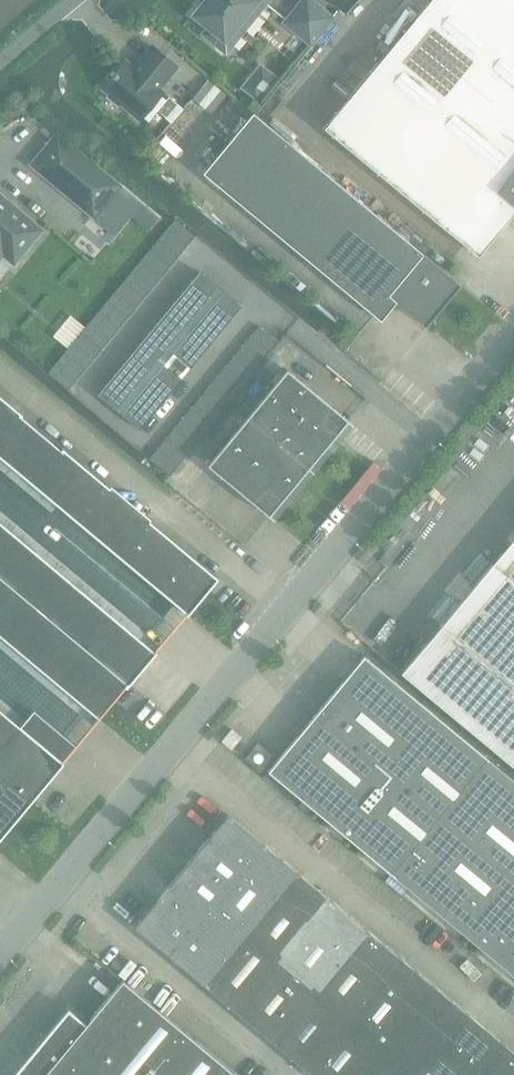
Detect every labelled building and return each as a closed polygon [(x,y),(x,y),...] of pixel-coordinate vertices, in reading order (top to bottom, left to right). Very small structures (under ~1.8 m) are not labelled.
[(194,15),(209,28),(204,34),(226,51),(268,0),(206,0),(194,15)] [(285,22),(311,43),(332,17),(311,0),(303,0),(285,22)] [(513,213),(513,0),(432,0),(325,129),(478,256),(513,213)] [(126,60),(103,88),(109,94),(106,97),(119,107),(121,104),(140,119),(163,91),(159,88),(177,67),(152,46),(134,67),(126,60)] [(260,64),(241,87),(257,101),(277,78),(260,64)] [(211,115),(226,95),(208,79),(192,99),(211,115)] [(169,97),(158,111),(171,122),(183,109),(169,97)] [(461,285),(253,113),(203,173),(381,321),(396,303),(414,318),(435,316),(461,285)] [(93,215),(119,185),(58,134),(32,165),(93,215)] [(42,230),(0,195),(0,258),(3,254),(15,263),(42,230)] [(68,390),(195,236),(175,219),(48,373),(68,390)] [(98,396),(139,430),(241,307),(200,273),(98,396)] [(261,361),(278,342),(259,326),(150,459),(170,475),(263,363),(261,361)] [(208,465),(269,516),(348,420),(287,370),(208,465)] [(0,373),(0,434),(204,607),(233,569),(0,373)] [(110,714),(167,647),(0,505),(0,620),(110,714)] [(403,673),(513,765),(513,539),(441,627),(403,673)] [(365,657),(269,773),(391,874),(513,976),(513,781),(365,657)] [(35,711),(22,727),(0,709),(0,834),(75,745),(35,711)] [(232,729),(222,741),(231,749),(241,737),(232,729)] [(228,815),(135,927),(313,1074),(513,1074),(513,1052),(228,815)] [(188,1035),(122,980),(86,1024),(68,1008),(13,1074),(154,1074),(188,1035)] [(188,1035),(154,1074),(236,1074),(188,1035)]
